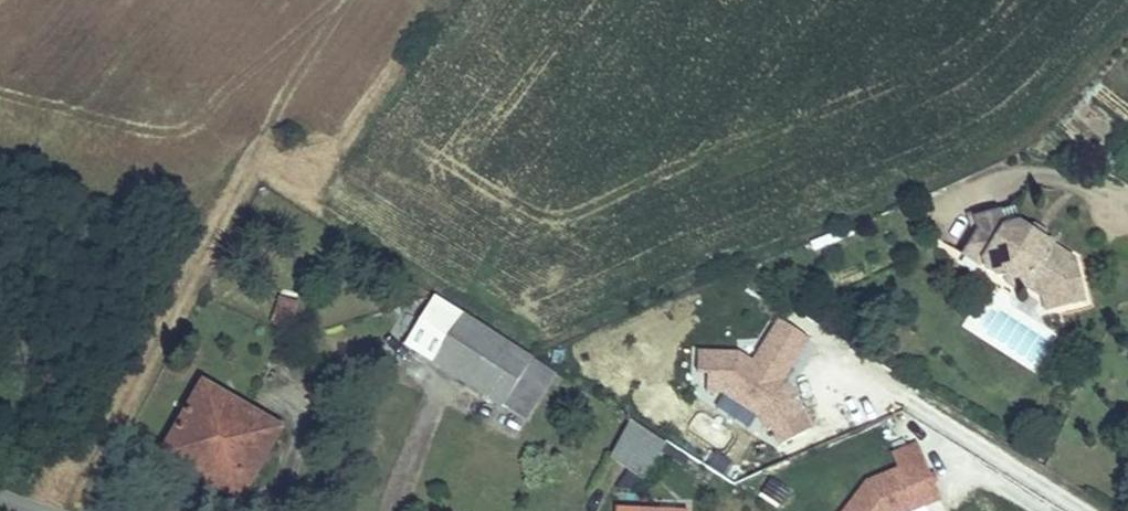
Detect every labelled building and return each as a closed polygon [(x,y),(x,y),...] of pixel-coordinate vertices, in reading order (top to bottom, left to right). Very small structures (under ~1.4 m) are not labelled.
[(1073,259),(1049,243),(1040,238),(1038,241),(1027,234),(1029,231),(1023,227),(1018,224),(1004,228),(999,212),(976,219),(979,230),(973,240),(990,251),(984,260),(986,267),(986,270),(998,277),(1008,275),(1030,289),(1043,298),(1046,310),(1084,300),(1073,259)] [(1048,235),(1032,225),(1023,227),(1029,231),(1040,238),(1049,243),(1048,235)] [(1040,238),(1029,231),(1027,234),(1038,241),(1040,238)] [(984,260),(990,251),(973,240),(963,255),(981,267),(986,267),(984,260)] [(1030,289),(1008,275),(1004,276),(1005,282),(1024,293),(1030,289)] [(289,329),(297,304),(281,299),(274,323),(289,329)] [(533,362),(534,360),(462,316),(434,362),(504,406),(505,404),(533,362)] [(815,433),(784,367),(808,356),(793,324),(698,368),(711,397),(737,384),(770,454),(815,433)] [(526,418),(555,375),(533,362),(505,404),(526,418)] [(168,446),(191,458),(196,450),(241,476),(271,423),(203,384),(168,446)] [(644,478),(666,443),(631,421),(611,458),(641,477),(644,478)] [(240,499),(280,429),(271,423),(241,476),(196,450),(191,458),(185,468),(240,499)] [(942,502),(919,442),(891,452),(900,475),(841,498),(846,510),(929,510),(927,508),(942,502)] [(185,468),(191,458),(168,446),(162,455),(185,468)] [(685,504),(660,503),(660,510),(684,510),(685,504)]
